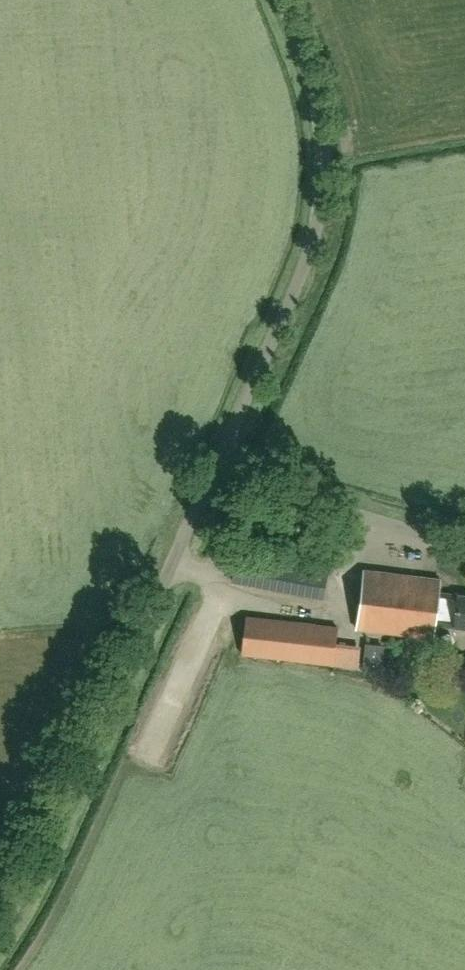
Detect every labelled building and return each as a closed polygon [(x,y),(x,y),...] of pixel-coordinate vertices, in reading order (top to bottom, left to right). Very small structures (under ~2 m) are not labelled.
[(239,543),(232,582),(323,599),(330,559),(239,543)] [(435,624),(464,627),(464,597),(438,593),(440,581),(364,572),(357,631),(433,640),(435,624)] [(242,655),(333,665),(337,627),(247,617),(242,655)] [(361,642),(359,656),(380,659),(382,645),(361,642)]
